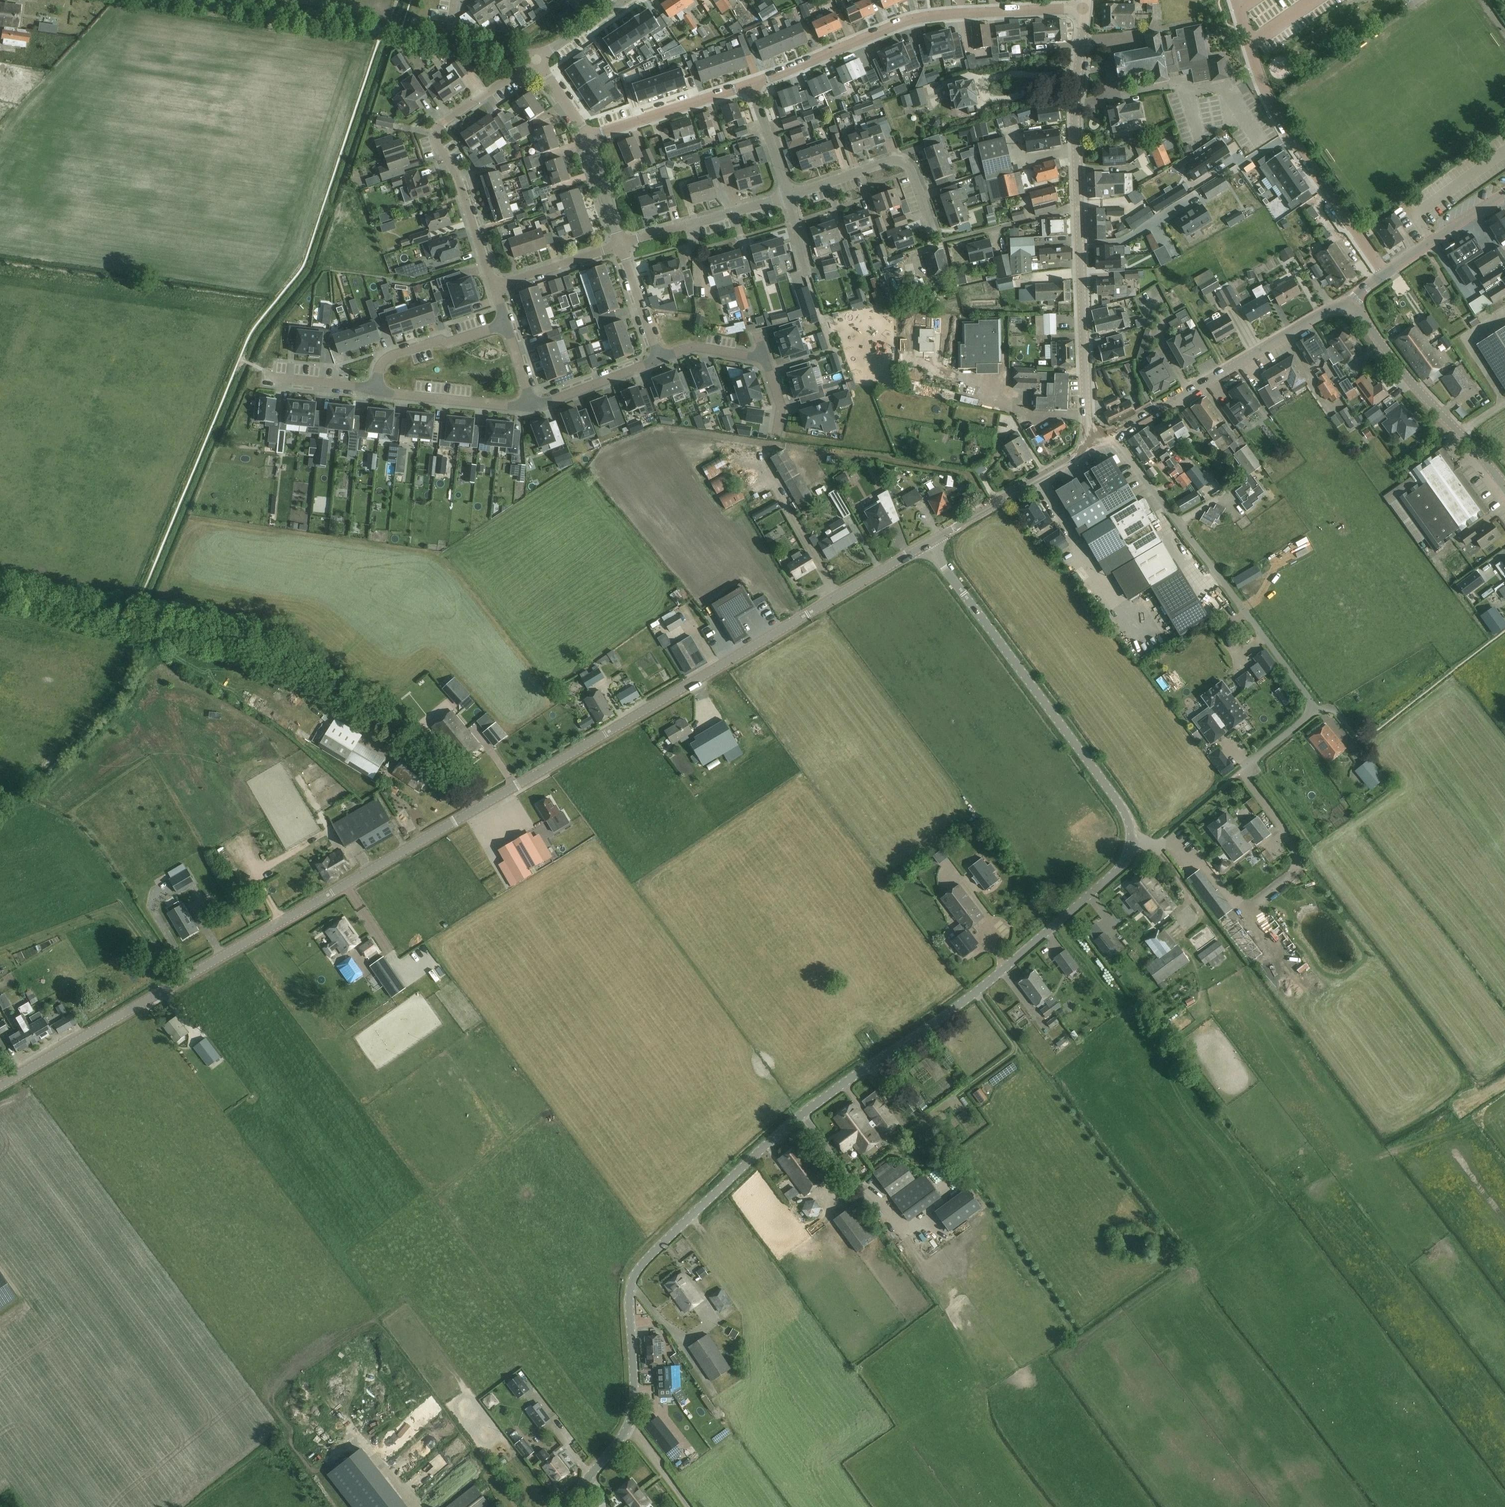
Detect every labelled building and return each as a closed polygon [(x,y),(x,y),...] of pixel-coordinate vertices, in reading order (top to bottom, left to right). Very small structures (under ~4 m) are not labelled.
[(468,19),(463,23),(468,24),(474,24),(476,23),(478,22),(480,25),(484,22),(488,19),(490,22),(492,25),(495,23),(494,20),(492,17),(490,18),(486,12),(482,6),(479,0),(473,4),(468,7),(472,13),(474,16),(468,19)] [(479,0),(482,6),(486,12),(490,18),(492,17),(495,15),(498,13),(501,17),(504,21),(508,19),(505,13),(503,15),(501,11),(499,8),(495,2),(494,0),(479,0)] [(495,2),(499,8),(501,11),(503,15),(505,13),(508,11),(511,9),(513,12),(514,15),(519,12),(517,9),(515,6),(514,7),(510,1),(509,0),(494,0),(495,2)] [(594,0),(573,0),(565,5),(566,7),(571,4),(575,10),(570,13),(573,17),(578,13),(577,12),(595,0),(594,0)] [(662,6),(670,18),(676,14),(681,21),(684,19),(683,18),(686,16),(682,10),(675,0),(670,0),(662,6)] [(682,10),(693,2),(692,0),(675,0),(682,10)] [(722,14),(730,9),(728,7),(731,5),(727,0),(726,0),(725,1),(723,0),(721,2),(720,0),(713,0),(722,14)] [(737,1),(737,0),(730,0),(728,1),(728,0),(727,0),(731,5),(728,7),(730,9),(732,7),(731,5),(737,1)] [(755,7),(754,7),(763,21),(777,12),(770,0),(769,1),(771,3),(764,7),(762,5),(756,9),(755,7)] [(845,10),(851,24),(863,18),(855,0),(848,0),(851,7),(845,10)] [(863,18),(874,13),(869,0),(855,0),(863,18)] [(881,2),(884,9),(890,7),(895,4),(893,0),(880,0),(881,2)] [(819,7),(816,1),(807,6),(809,11),(819,7)] [(17,29),(20,6),(0,3),(0,26),(17,29)] [(554,12),(558,10),(554,3),(550,6),(554,12)] [(804,18),(810,16),(805,4),(799,7),(804,18)] [(1102,5),(1102,27),(1134,27),(1134,5),(1102,5)] [(536,9),(533,12),(535,14),(536,17),(539,15),(543,13),(541,10),(539,7),(536,9)] [(640,15),(639,16),(651,33),(650,33),(652,36),(667,26),(660,16),(655,19),(649,9),(648,10),(640,15)] [(533,11),(528,14),(530,17),(532,20),(534,18),(536,17),(535,14),(533,12),(533,11)] [(564,18),(565,20),(566,22),(573,17),(570,13),(564,18)] [(789,29),(796,47),(808,42),(801,24),(792,28),(789,20),(788,20),(785,13),(782,14),(788,29),(789,29)] [(686,16),(683,18),(684,19),(687,24),(690,22),(691,24),(693,22),(688,14),(686,16)] [(816,17),(818,21),(812,24),(818,38),(830,33),(824,19),(822,14),(816,17)] [(835,14),(824,19),(830,33),(842,28),(835,14)] [(639,15),(630,21),(630,22),(642,39),(650,33),(651,33),(639,16),(640,15),(639,15)] [(523,17),(518,20),(522,26),(527,23),(523,17)] [(1036,23),(1033,23),(1034,34),(1040,33),(1040,31),(1048,30),(1048,31),(1066,30),(1065,21),(1043,23),(1043,18),(1036,19),(1036,23)] [(789,29),(788,29),(781,32),(776,20),(772,21),(777,34),(778,33),(785,52),(796,47),(789,29)] [(630,22),(621,28),(633,45),(642,39),(630,22)] [(690,22),(687,24),(692,31),(694,29),(697,28),(693,22),(691,24),(690,22)] [(738,22),(729,28),(734,34),(743,30),(738,22)] [(1019,23),(995,26),(997,38),(998,44),(1004,43),(1003,38),(1021,35),(1020,29),(1019,23)] [(57,25),(48,24),(47,32),(56,33),(57,25)] [(777,34),(769,37),(764,24),(761,26),(765,38),(767,38),(774,56),(785,52),(778,33),(777,34)] [(974,49),(991,47),(988,25),(972,28),(973,37),(972,37),(974,49)] [(1168,81),(1167,74),(1179,72),(1179,71),(1182,71),(1184,75),(1188,74),(1188,70),(1191,69),(1194,83),(1211,80),(1211,82),(1228,79),(1224,58),(1208,61),(1201,25),(1183,28),(1183,29),(1176,30),(1177,37),(1173,38),(1174,40),(1172,40),(1171,36),(1160,38),(1159,33),(1159,32),(1144,35),(1147,49),(1113,56),(1117,78),(1151,71),(1154,84),(1168,81)] [(702,26),(697,30),(703,38),(708,35),(702,26)] [(2,39),(28,43),(30,34),(25,34),(26,31),(4,27),(4,30),(3,30),(2,39)] [(1028,27),(1020,29),(1021,35),(1029,34),(1028,27)] [(621,28),(612,34),(624,51),(623,51),(625,54),(635,48),(633,45),(621,28)] [(944,29),(937,31),(942,54),(954,51),(956,60),(964,58),(960,40),(952,42),(949,30),(944,31),(944,29)] [(1040,33),(1034,34),(1035,44),(1067,41),(1066,30),(1048,31),(1048,30),(1040,31),(1040,33)] [(937,31),(929,33),(929,35),(924,36),(926,45),(925,47),(920,48),(923,64),(931,62),(930,57),(942,54),(937,31)] [(603,39),(603,40),(615,57),(623,51),(624,51),(612,34),(604,40),(603,39)] [(767,38),(765,38),(758,41),(755,34),(751,35),(754,44),(755,43),(762,61),(774,56),(767,38)] [(743,35),(738,37),(739,38),(742,48),(748,46),(743,35)] [(719,47),(716,48),(725,74),(736,71),(727,44),(726,41),(720,43),(721,48),(727,46),(729,52),(721,55),(719,47)] [(731,43),(727,44),(736,71),(748,67),(745,58),(742,48),(733,51),(731,43)] [(897,45),(896,44),(889,47),(899,68),(905,65),(908,72),(920,67),(913,50),(908,52),(905,51),(902,43),(897,45)] [(707,51),(704,51),(713,78),(725,74),(716,48),(715,48),(715,47),(710,48),(712,54),(716,53),(717,56),(710,58),(707,51)] [(889,47),(882,50),(883,52),(878,54),(883,65),(876,68),(883,83),(890,80),(887,73),(899,68),(889,47)] [(644,54),(648,59),(653,56),(649,50),(644,54)] [(583,51),(573,58),(576,63),(586,56),(583,51)] [(692,57),(685,59),(692,74),(697,72),(701,82),(713,78),(704,51),(703,52),(706,60),(698,62),(696,54),(692,56),(692,57)] [(1000,54),(1002,61),(1010,59),(1009,52),(1000,54)] [(400,53),(394,57),(399,64),(405,60),(400,53)] [(968,62),(970,72),(1000,64),(999,54),(992,55),(993,58),(968,62)] [(576,63),(565,70),(565,71),(566,71),(572,80),(593,66),(586,56),(576,63)] [(450,74),(444,78),(449,86),(455,95),(461,91),(466,87),(460,79),(469,73),(468,72),(459,59),(453,64),(446,69),(450,74)] [(864,84),(869,82),(859,59),(845,65),(852,81),(855,86),(863,82),(864,84)] [(593,66),(572,80),(578,90),(599,76),(595,70),(598,68),(596,64),(593,66)] [(681,65),(670,69),(677,90),(687,87),(688,87),(681,65)] [(839,76),(834,78),(841,95),(848,92),(844,84),(852,81),(845,65),(836,69),(839,76)] [(670,69),(660,72),(661,76),(662,75),(668,93),(677,90),(670,69)] [(425,72),(418,76),(427,90),(434,99),(440,95),(445,102),(455,95),(449,86),(444,78),(434,85),(425,72)] [(931,73),(925,75),(927,83),(934,81),(931,73)] [(401,83),(406,90),(394,99),(406,116),(419,107),(415,102),(427,94),(413,74),(401,83)] [(841,95),(834,78),(828,81),(825,74),(816,78),(823,93),(832,89),(835,97),(841,95)] [(661,76),(652,79),(658,96),(668,93),(662,75),(661,76)] [(599,76),(578,90),(584,99),(605,85),(599,76)] [(642,78),(631,82),(638,103),(639,103),(648,100),(642,82),(643,82),(642,78)] [(823,93),(816,78),(807,82),(810,89),(804,91),(811,108),(818,105),(815,97),(823,93)] [(643,82),(642,82),(648,100),(658,96),(652,79),(643,82)] [(605,85),(584,99),(591,109),(590,109),(591,109),(593,108),(601,102),(605,107),(615,101),(616,102),(623,98),(612,81),(611,81),(605,85)] [(946,97),(951,96),(952,100),(954,100),(956,109),(976,105),(974,96),(976,96),(972,81),(963,83),(962,82),(956,83),(956,84),(949,86),(949,87),(944,88),(946,97)] [(796,87),(787,90),(793,106),(801,103),(804,110),(811,108),(804,91),(798,93),(796,87)] [(884,94),(881,87),(871,92),(874,99),(884,94)] [(928,104),(923,88),(910,92),(911,94),(901,97),(904,108),(914,106),(915,108),(928,104)] [(793,106),(787,90),(778,93),(780,99),(775,101),(780,118),(786,116),(783,109),(793,106)] [(523,112),(538,103),(530,93),(516,102),(523,112)] [(864,107),(862,108),(863,113),(875,109),(874,107),(882,104),(880,99),(873,101),(863,104),(864,107)] [(434,106),(439,118),(447,114),(441,103),(434,106)] [(544,112),(538,103),(523,112),(529,122),(544,112)] [(1122,131),(1121,125),(1129,124),(1128,122),(1143,119),(1140,103),(1125,106),(1125,104),(1107,107),(1111,127),(1112,127),(1113,133),(1122,131)] [(742,118),(741,118),(736,104),(721,108),(726,123),(736,120),(738,127),(745,125),(742,118)] [(818,106),(812,108),(815,115),(821,113),(818,106)] [(832,113),(829,106),(821,110),(824,116),(832,113)] [(1059,119),(1057,106),(1037,110),(1039,122),(1049,120),(1049,122),(1057,121),(1057,119),(1059,119)] [(1016,111),(1017,113),(1020,124),(1033,120),(1029,107),(1016,111)] [(504,125),(509,121),(516,116),(514,114),(508,113),(505,115),(503,111),(498,115),(499,116),(498,116),(504,125)] [(805,113),(808,122),(815,119),(812,111),(805,113)] [(714,126),(712,126),(708,112),(697,116),(701,130),(707,128),(710,137),(717,135),(714,126)] [(843,120),(850,117),(849,113),(836,117),(839,125),(844,124),(843,120)] [(504,125),(498,116),(494,119),(490,114),(480,121),(495,142),(503,137),(498,130),(500,129),(508,141),(508,140),(510,143),(514,143),(516,142),(516,141),(512,136),(504,125)] [(395,120),(378,116),(376,125),(393,129),(395,120)] [(800,125),(796,116),(782,121),(785,131),(800,125)] [(1005,128),(1011,126),(1008,116),(1002,118),(1005,128)] [(695,134),(693,134),(689,118),(670,124),(675,140),(683,138),(685,143),(676,146),(674,140),(664,144),(664,145),(658,147),(662,159),(666,158),(666,160),(669,159),(668,158),(696,150),(697,152),(704,150),(700,138),(696,139),(695,134)] [(932,121),(933,125),(938,126),(941,123),(939,119),(935,118),(932,121)] [(869,129),(875,146),(885,142),(877,120),(866,123),(868,129),(869,129)] [(480,121),(471,128),(481,142),(485,150),(495,143),(495,142),(480,121)] [(509,121),(504,125),(512,136),(530,127),(527,122),(514,128),(509,121)] [(539,142),(556,137),(552,125),(535,131),(539,142)] [(968,144),(976,142),(972,125),(964,127),(966,136),(968,144)] [(745,126),(734,130),(736,138),(748,134),(745,126)] [(979,137),(987,136),(985,126),(978,127),(979,137)] [(530,127),(512,136),(516,141),(533,133),(530,127)] [(804,138),(810,136),(806,127),(801,128),(800,128),(804,138)] [(481,142),(471,128),(461,134),(466,142),(469,147),(471,149),(481,142)] [(804,138),(800,128),(789,132),(794,145),(802,142),(802,143),(805,142),(804,138)] [(862,128),(858,130),(864,150),(875,146),(869,129),(868,129),(863,131),(862,128)] [(864,150),(858,130),(853,131),(854,134),(848,136),(854,153),(864,150)] [(1049,147),(1060,145),(1059,143),(1061,143),(1060,137),(1058,137),(1057,130),(1041,132),(1041,130),(1024,133),(1027,152),(1044,150),(1049,148),(1049,147)] [(717,134),(721,144),(726,142),(723,132),(717,134)] [(831,136),(836,150),(843,147),(839,134),(831,136)] [(1122,137),(1113,141),(1116,148),(1124,144),(1125,145),(1132,142),(1129,136),(1123,139),(1122,137)] [(559,147),(556,137),(539,142),(542,153),(559,147)] [(618,144),(626,164),(641,157),(633,137),(618,144)] [(1012,169),(1005,137),(978,144),(985,175),(1012,169)] [(386,159),(405,153),(406,152),(402,140),(388,144),(386,138),(375,141),(380,155),(384,153),(386,159)] [(826,138),(818,141),(825,163),(837,159),(831,142),(828,144),(826,138)] [(1132,140),(1139,156),(1145,152),(1138,138),(1132,140)] [(750,140),(738,144),(739,149),(741,154),(753,151),(750,140)] [(825,163),(818,141),(807,145),(809,150),(808,150),(814,167),(825,163)] [(1210,147),(1205,151),(1213,164),(1228,154),(1222,143),(1218,145),(1216,142),(1210,146),(1210,147)] [(928,160),(948,153),(947,149),(943,150),(941,144),(924,150),(928,160)] [(522,153),(536,150),(535,145),(521,147),(522,153)] [(1163,145),(1150,150),(1158,168),(1171,163),(1163,145)] [(1198,158),(1184,167),(1193,181),(1215,168),(1213,164),(1205,151),(1202,147),(1195,152),(1198,158)] [(656,163),(650,148),(642,152),(648,166),(656,163)] [(797,150),(799,154),(797,154),(803,171),(814,167),(808,150),(804,152),(803,148),(797,150)] [(1102,151),(1103,167),(1125,165),(1123,149),(1102,151)] [(493,156),(499,164),(508,161),(501,151),(493,156)] [(951,160),(961,159),(960,151),(950,153),(951,160)] [(1290,162),(1284,152),(1271,160),(1263,166),(1270,176),(1290,162)] [(405,153),(386,159),(388,164),(378,167),(382,180),(397,176),(395,169),(408,165),(405,153)] [(489,153),(473,164),(477,169),(494,163),(489,153)] [(526,165),(542,159),(540,153),(524,158),(526,165)] [(950,158),(948,153),(928,160),(931,170),(948,164),(946,159),(950,158)] [(694,163),(693,158),(691,154),(682,157),(684,161),(687,160),(689,165),(694,163)] [(1268,155),(1258,162),(1262,167),(1263,166),(1271,160),(1268,155)] [(550,175),(566,169),(562,158),(546,163),(550,175)] [(711,180),(723,177),(717,158),(706,161),(710,175),(711,180)] [(544,165),(542,159),(526,165),(528,170),(544,165)] [(1037,182),(1058,177),(1056,170),(1061,169),(1058,159),(1043,163),(1043,165),(1033,168),(1035,176),(1032,177),(1034,183),(1037,182)] [(731,161),(720,164),(721,168),(722,171),(721,171),(725,184),(726,184),(726,187),(737,184),(739,191),(751,187),(748,179),(746,170),(741,171),(739,165),(733,166),(731,161)] [(514,162),(509,166),(512,172),(518,169),(514,162)] [(1297,171),(1290,162),(1270,176),(1276,185),(1297,171)] [(752,168),(746,170),(748,179),(751,187),(757,185),(763,184),(759,171),(758,167),(756,163),(751,164),(752,168)] [(508,164),(501,167),(502,172),(510,170),(508,164)] [(951,171),(948,164),(931,170),(935,181),(947,177),(949,183),(956,180),(954,175),(956,174),(954,169),(951,171)] [(631,165),(627,166),(624,167),(627,177),(633,175),(631,165)] [(657,169),(656,165),(640,171),(642,175),(657,169)] [(566,169),(550,175),(553,186),(570,181),(566,169)] [(1012,169),(985,175),(991,202),(1000,200),(1000,199),(1025,193),(1023,183),(1015,185),(1012,169)] [(406,175),(409,184),(408,184),(413,198),(432,192),(427,178),(419,181),(419,178),(420,178),(418,171),(406,175)] [(485,188),(502,183),(499,171),(481,177),(485,188)] [(1303,180),(1297,171),(1276,185),(1283,195),(1303,180)] [(1123,174),(1109,175),(1109,173),(1087,174),(1089,199),(1102,198),(1102,196),(1124,195),(1124,194),(1128,194),(1133,192),(1132,173),(1123,174)] [(640,176),(642,186),(645,185),(647,191),(650,190),(646,174),(640,176)] [(530,186),(527,175),(519,177),(523,189),(530,186)] [(700,183),(704,201),(716,197),(711,180),(710,175),(698,179),(700,183)] [(1222,176),(1202,189),(1208,199),(1228,187),(1222,176)] [(400,177),(391,180),(394,188),(403,185),(400,177)] [(626,182),(628,190),(636,188),(634,180),(626,182)] [(656,188),(657,193),(651,195),(657,214),(669,211),(666,199),(674,197),(669,180),(662,181),(663,186),(656,188)] [(1310,190),(1303,180),(1283,195),(1289,204),(1298,198),(1310,190)] [(704,201),(700,183),(695,185),(694,181),(688,183),(689,187),(683,188),(686,200),(691,198),(693,204),(704,201)] [(502,183),(485,188),(488,200),(506,194),(511,192),(509,186),(504,188),(502,183)] [(948,186),(940,189),(941,192),(942,195),(940,196),(942,201),(944,206),(961,201),(967,198),(966,193),(964,188),(961,189),(957,190),(956,187),(955,184),(948,186)] [(536,197),(553,191),(551,185),(540,189),(539,187),(534,189),(536,197)] [(1056,210),(1054,202),(1057,201),(1054,186),(1029,193),(1033,207),(1035,215),(1056,210)] [(561,195),(563,202),(557,204),(558,208),(583,200),(579,189),(561,195)] [(531,190),(523,192),(526,199),(533,197),(531,190)] [(890,209),(902,205),(896,190),(885,194),(890,209)] [(510,205),(506,194),(488,200),(492,211),(510,205)] [(890,209),(885,194),(873,198),(878,213),(890,209)] [(657,214),(651,195),(639,199),(645,218),(657,214)] [(975,198),(968,200),(969,206),(976,205),(975,198)] [(1288,205),(1291,210),(1301,203),(1298,198),(1289,204),(1288,205)] [(583,200),(558,208),(559,211),(565,209),(568,217),(586,210),(583,200)] [(961,201),(944,206),(948,217),(968,210),(967,205),(963,207),(961,201)] [(550,214),(556,212),(554,206),(549,208),(547,202),(543,203),(545,211),(549,210),(550,214)] [(1209,209),(1212,215),(1221,210),(1218,204),(1209,209)] [(514,217),(510,205),(492,211),(496,223),(514,217)] [(996,223),(994,213),(991,205),(987,206),(989,214),(988,215),(991,225),(996,223)] [(1132,230),(1155,215),(1149,206),(1130,218),(1130,217),(1125,220),(1132,230)] [(1187,215),(1178,221),(1187,235),(1211,221),(1202,206),(1193,212),(1192,212),(1192,213),(1188,215),(1187,215)] [(1307,210),(1313,220),(1319,216),(1312,206),(1307,210)] [(427,216),(431,230),(451,224),(447,209),(427,216)] [(1111,221),(1105,221),(1104,209),(1087,210),(1088,240),(1105,240),(1105,231),(1112,231),(1111,221)] [(568,217),(570,224),(557,228),(558,231),(590,221),(586,210),(568,217)] [(867,210),(855,214),(862,234),(873,230),(871,225),(872,225),(867,210)] [(968,210),(948,217),(951,227),(968,222),(966,216),(970,214),(968,210)] [(1025,217),(1024,211),(1011,214),(1013,220),(1025,217)] [(1245,218),(1241,211),(1233,215),(1237,223),(1245,218)] [(1303,234),(1312,229),(1305,211),(1295,216),(1303,234)] [(1503,211),(1486,222),(1500,243),(1504,240),(1504,215),(1503,211)] [(1389,247),(1390,249),(1404,239),(1396,229),(1402,224),(1395,213),(1384,221),(1388,225),(1378,232),(1385,241),(1385,243),(1387,247),(1389,247)] [(862,234),(855,214),(844,218),(849,233),(851,237),(850,237),(853,246),(865,242),(862,234)] [(1319,219),(1322,225),(1331,219),(1328,214),(1319,219)] [(898,227),(908,224),(905,215),(893,219),(896,227),(898,227)] [(548,222),(546,216),(540,218),(542,224),(548,222)] [(880,233),(887,230),(885,223),(886,223),(884,218),(883,218),(882,216),(875,219),(880,233)] [(1042,236),(1048,236),(1066,235),(1066,218),(1047,218),(1047,220),(1042,220),(1042,236)] [(1285,229),(1289,227),(1285,220),(1280,222),(1285,229)] [(530,232),(537,251),(547,247),(541,229),(542,229),(539,221),(535,222),(538,230),(530,232)] [(590,221),(558,231),(559,236),(567,234),(566,233),(573,231),(575,238),(593,232),(590,221)] [(854,265),(845,241),(841,242),(839,236),(834,221),(822,225),(832,253),(841,250),(847,268),(854,265)] [(832,253),(822,225),(811,229),(816,244),(815,244),(820,257),(832,253)] [(537,251),(530,232),(523,235),(521,227),(517,228),(526,254),(537,251)] [(896,227),(887,230),(880,233),(883,241),(889,239),(891,244),(897,241),(900,249),(915,244),(910,229),(900,233),(898,227),(896,227)] [(513,229),(516,237),(508,240),(514,258),(526,254),(517,228),(516,228),(513,229)] [(1010,239),(1025,238),(1025,232),(1019,232),(1019,228),(1010,229),(1010,232),(1010,239)] [(413,246),(432,239),(428,229),(410,235),(413,246)] [(1010,239),(1010,232),(1006,232),(1007,245),(1010,245),(1011,255),(1010,255),(1011,272),(1011,276),(1032,272),(1031,262),(1040,262),(1040,261),(1048,261),(1048,263),(1054,262),(1054,260),(1070,259),(1070,248),(1039,250),(1040,253),(1035,254),(1034,237),(1025,238),(1010,239)] [(1337,242),(1349,261),(1362,253),(1350,234),(1337,242)] [(1444,251),(1456,270),(1483,253),(1471,234),(1444,251)] [(433,257),(440,255),(442,261),(461,255),(456,240),(449,243),(447,236),(428,242),(433,257)] [(409,238),(401,241),(403,247),(411,244),(409,238)] [(781,238),(766,243),(770,258),(771,258),(773,265),(780,263),(778,256),(786,253),(781,238)] [(847,240),(845,241),(854,265),(858,277),(869,274),(861,250),(851,253),(847,240)] [(971,262),(993,256),(988,240),(967,246),(971,262)] [(1335,242),(1325,248),(1335,265),(1334,266),(1335,268),(1333,270),(1335,273),(1343,285),(1356,276),(1335,242)] [(770,258),(766,243),(751,247),(753,254),(752,254),(753,259),(749,260),(753,271),(766,267),(764,260),(770,258)] [(889,261),(884,244),(876,246),(880,259),(883,258),(885,263),(889,261)] [(1097,256),(1096,256),(1096,257),(1108,257),(1119,256),(1125,256),(1124,251),(1124,246),(1119,246),(1113,246),(1105,247),(1096,247),(1096,252),(1097,256)] [(1295,255),(1289,246),(1279,253),(1284,262),(1295,255)] [(1503,249),(1501,246),(1494,250),(1495,253),(1477,264),(1484,276),(1478,280),(1486,292),(1468,303),(1475,314),(1493,303),(1494,304),(1504,297),(1504,253),(1503,249)] [(468,247),(461,250),(463,256),(470,253),(468,247)] [(1325,248),(1315,254),(1329,275),(1325,277),(1330,285),(1334,283),(1337,288),(1343,285),(1333,270),(1335,268),(1334,266),(1335,265),(1325,248)] [(1166,249),(1161,252),(1167,263),(1172,260),(1166,249)] [(925,254),(930,275),(947,270),(942,250),(925,254)] [(739,251),(724,255),(728,270),(729,270),(736,268),(738,276),(751,272),(748,260),(742,262),(739,251)] [(1011,276),(1011,272),(1008,254),(993,257),(998,278),(1011,275),(1011,276)] [(711,268),(708,269),(710,276),(713,275),(714,275),(723,305),(737,301),(733,288),(734,288),(729,270),(728,270),(724,255),(709,260),(711,268)] [(902,255),(889,259),(891,266),(905,261),(902,255)] [(1108,257),(1096,257),(1096,263),(1096,269),(1102,268),(1112,268),(1112,270),(1112,272),(1118,272),(1124,272),(1124,271),(1124,269),(1124,267),(1122,267),(1120,267),(1120,261),(1119,256),(1108,257)] [(822,262),(827,281),(840,278),(838,268),(837,269),(835,259),(822,262)] [(685,279),(686,283),(693,281),(690,269),(682,272),(679,260),(670,262),(670,261),(664,263),(670,283),(685,279)] [(1311,268),(1318,279),(1324,275),(1316,264),(1311,267),(1306,260),(1300,264),(1305,271),(1311,268)] [(411,264),(395,269),(396,273),(415,277),(414,275),(415,275),(429,271),(426,262),(412,267),(411,264)] [(670,283),(664,263),(658,264),(658,266),(650,268),(655,287),(670,283)] [(1466,264),(1456,270),(1466,286),(1476,280),(1466,264)] [(590,282),(608,276),(605,265),(586,271),(590,282)] [(1125,280),(1138,279),(1137,270),(1124,271),(1124,272),(1125,280)] [(774,271),(767,272),(771,285),(777,283),(774,271)] [(962,272),(955,274),(957,285),(965,283),(962,272)] [(450,289),(453,296),(475,289),(475,286),(476,285),(474,279),(472,279),(472,277),(471,276),(470,277),(458,281),(455,273),(437,279),(440,287),(443,287),(444,291),(450,289)] [(570,275),(563,277),(567,289),(574,287),(570,275)] [(779,290),(794,288),(793,275),(778,277),(779,290)] [(561,276),(549,280),(553,292),(565,289),(561,276)] [(608,276),(590,282),(594,293),(612,287),(608,276)] [(1011,276),(996,279),(999,290),(1014,287),(1011,276)] [(1198,285),(1204,296),(1220,287),(1214,276),(1198,285)] [(1114,279),(1105,280),(1105,281),(1097,281),(1098,294),(1115,293),(1122,293),(1122,286),(1123,286),(1123,278),(1114,279)] [(1438,278),(1425,286),(1437,305),(1450,297),(1438,278)] [(1270,301),(1275,299),(1279,306),(1300,294),(1292,280),(1272,291),(1267,281),(1261,285),(1270,301)] [(689,297),(694,295),(693,281),(686,283),(685,283),(689,297)] [(1054,306),(1054,300),(1057,300),(1058,302),(1070,301),(1070,282),(1057,282),(1057,284),(1035,284),(1035,285),(1024,289),(1019,290),(1019,300),(1026,300),(1026,301),(1036,301),(1048,300),(1048,306),(1054,306)] [(1260,283),(1251,288),(1255,296),(1264,290),(1260,283)] [(1240,304),(1230,285),(1229,286),(1228,284),(1222,287),(1223,290),(1216,293),(1220,301),(1219,302),(1223,309),(1231,305),(1232,308),(1240,304)] [(420,285),(414,287),(416,293),(422,291),(420,285)] [(538,286),(520,292),(523,303),(542,297),(538,286)] [(734,288),(733,288),(737,301),(738,301),(741,311),(749,308),(743,286),(734,288)] [(616,298),(612,287),(594,293),(597,304),(616,298)] [(475,289),(453,296),(455,304),(449,306),(453,318),(469,313),(467,306),(479,302),(480,301),(479,300),(479,301),(479,299),(480,297),(478,292),(476,292),(475,289)] [(872,294),(876,304),(885,301),(881,291),(872,294)] [(648,297),(652,308),(662,310),(658,297),(655,298),(654,295),(648,297)] [(542,297),(523,303),(527,314),(545,308),(549,306),(546,296),(542,297)] [(1242,308),(1250,322),(1270,310),(1262,296),(1242,308)] [(810,297),(799,300),(804,318),(816,314),(810,297)] [(581,304),(579,298),(571,300),(573,306),(581,304)] [(616,298),(597,304),(601,315),(595,317),(597,323),(608,319),(607,313),(619,309),(616,298)] [(852,310),(867,307),(866,300),(851,304),(852,310)] [(568,301),(564,302),(561,303),(563,309),(570,307),(568,301)] [(431,303),(420,307),(426,325),(437,322),(435,316),(441,315),(437,302),(431,304),(431,303)] [(332,306),(324,305),(322,322),(329,323),(332,306)] [(385,312),(380,313),(383,325),(389,323),(393,336),(404,332),(398,314),(396,306),(384,310),(385,312)] [(420,307),(409,311),(415,329),(426,325),(420,307)] [(545,308),(527,314),(530,325),(540,322),(549,319),(545,308)] [(1092,312),(1097,333),(1119,328),(1120,330),(1130,328),(1126,313),(1117,315),(1116,309),(1108,311),(1108,308),(1092,312)] [(409,311),(398,314),(404,332),(415,329),(409,311)] [(373,320),(363,323),(370,344),(381,340),(376,328),(381,326),(376,312),(371,314),(373,320)] [(771,316),(773,325),(789,322),(787,313),(771,316)] [(1212,317),(1214,322),(1207,326),(1216,341),(1235,330),(1226,315),(1221,317),(1219,313),(1217,313),(1212,315),(1212,317)] [(965,314),(955,314),(955,329),(948,329),(948,343),(965,343),(965,314)] [(975,329),(975,314),(965,314),(965,343),(982,343),(982,329),(975,329)] [(1057,334),(1056,314),(1043,314),(1044,335),(1057,334)] [(1431,315),(1419,323),(1428,335),(1440,327),(1431,315)] [(1476,317),(1469,322),(1472,328),(1480,323),(1476,317)] [(702,328),(704,320),(696,318),(694,326),(702,328)] [(919,329),(919,337),(918,337),(918,344),(919,344),(919,353),(935,353),(935,333),(941,333),(941,318),(931,318),(932,329),(919,329)] [(1177,318),(1169,323),(1173,330),(1181,325),(1177,318)] [(540,322),(530,325),(531,328),(532,330),(534,336),(540,334),(546,332),(547,335),(548,338),(550,337),(553,336),(556,335),(560,334),(559,331),(558,328),(557,329),(555,329),(554,330),(552,330),(551,324),(549,319),(540,322)] [(608,319),(597,323),(599,328),(605,326),(608,338),(627,331),(623,320),(610,324),(608,319)] [(803,330),(799,320),(786,324),(788,330),(775,334),(776,337),(775,338),(776,343),(778,344),(779,346),(800,339),(798,332),(803,330)] [(363,323),(353,326),(354,329),(360,347),(370,344),(363,323)] [(293,326),(292,340),(297,340),(296,353),(309,355),(311,328),(293,326)] [(1416,326),(1395,341),(1409,360),(1430,345),(1416,326)] [(1476,344),(1504,389),(1504,326),(1476,344)] [(311,328),(309,355),(310,355),(310,357),(319,358),(319,356),(321,356),(323,343),(328,343),(330,330),(311,328)] [(354,329),(344,333),(350,350),(360,347),(354,329)] [(1145,330),(1137,357),(1142,358),(1150,331),(1145,330)] [(630,342),(627,331),(608,338),(612,348),(630,342)] [(1179,336),(1167,343),(1182,369),(1194,362),(1193,359),(1206,351),(1195,331),(1181,339),(1179,336)] [(1354,342),(1345,331),(1329,342),(1344,364),(1362,352),(1354,342)] [(335,341),(328,343),(330,351),(338,348),(340,354),(350,350),(344,333),(334,336),(335,341)] [(1329,347),(1325,350),(1315,333),(1304,340),(1304,339),(1296,344),(1309,364),(1322,357),(1325,362),(1330,358),(1335,365),(1339,363),(1329,347)] [(542,346),(538,347),(539,350),(540,353),(541,356),(542,359),(544,358),(546,357),(553,355),(560,353),(558,347),(556,341),(559,340),(562,340),(561,337),(560,334),(556,335),(553,336),(550,337),(548,338),(549,341),(550,344),(547,344),(542,346)] [(1099,346),(1098,346),(1102,362),(1126,356),(1122,341),(1123,341),(1121,334),(1109,337),(1111,343),(1099,346)] [(800,339),(779,346),(780,348),(778,349),(780,354),(782,355),(783,357),(795,353),(797,359),(810,354),(807,344),(802,346),(800,339)] [(1052,366),(1059,366),(1073,366),(1073,341),(1058,342),(1051,342),(1052,366)] [(630,342),(612,348),(616,360),(634,353),(630,342)] [(1444,365),(1430,345),(1409,360),(1423,380),(1444,365)] [(568,358),(576,356),(574,349),(566,351),(568,358)] [(553,355),(542,359),(545,369),(563,363),(560,353),(553,355)] [(595,354),(589,356),(593,368),(599,366),(595,354)] [(1144,367),(1146,370),(1140,373),(1152,392),(1159,388),(1161,391),(1169,386),(1167,383),(1175,379),(1164,359),(1160,362),(1155,354),(1147,359),(1150,363),(1144,367)] [(1272,388),(1286,380),(1292,389),(1308,380),(1294,355),(1263,373),(1272,388)] [(586,356),(581,358),(576,359),(579,366),(588,363),(586,356)] [(563,363),(545,369),(549,381),(561,377),(563,382),(575,379),(573,373),(572,373),(568,362),(563,363)] [(809,362),(793,367),(794,373),(789,374),(788,374),(788,376),(789,375),(790,379),(788,380),(790,387),(814,379),(809,362)] [(842,371),(839,362),(832,364),(835,373),(842,371)] [(706,388),(708,395),(722,389),(717,376),(710,379),(704,363),(697,366),(698,368),(691,370),(696,382),(694,383),(696,389),(698,388),(699,390),(706,388)] [(1458,366),(1441,379),(1455,398),(1472,386),(1458,366)] [(732,378),(737,393),(759,386),(757,379),(756,380),(754,373),(744,376),(742,370),(727,368),(731,378),(732,378)] [(1384,374),(1381,370),(1376,374),(1382,383),(1390,378),(1386,372),(1384,374)] [(664,374),(672,395),(683,390),(684,394),(690,392),(684,375),(679,377),(678,376),(676,371),(671,373),(670,371),(664,374)] [(1318,387),(1325,400),(1329,397),(1332,402),(1340,397),(1325,373),(1323,375),(1320,371),(1315,374),(1322,384),(1318,387)] [(941,385),(939,390),(949,392),(950,387),(965,390),(967,376),(948,372),(945,386),(941,385)] [(642,374),(636,377),(638,382),(645,380),(642,374)] [(650,388),(656,401),(672,395),(664,374),(657,376),(658,378),(653,380),(656,386),(650,388)] [(1355,382),(1365,396),(1375,389),(1364,375),(1355,382)] [(978,398),(988,400),(989,394),(985,393),(987,380),(967,376),(965,390),(979,393),(978,398)] [(814,379),(790,387),(792,394),(794,393),(796,397),(795,397),(796,399),(797,398),(808,395),(810,401),(826,396),(822,384),(816,386),(814,379)] [(1353,389),(1347,379),(1339,384),(1345,394),(1353,389)] [(1258,409),(1261,407),(1247,388),(1248,388),(1244,382),(1239,386),(1240,387),(1230,395),(1235,401),(1231,404),(1230,403),(1222,408),(1235,425),(1243,419),(1242,417),(1244,416),(1245,417),(1248,416),(1249,417),(1259,410),(1258,409)] [(1038,383),(1038,395),(1060,396),(1060,384),(1047,383),(1038,383)] [(637,386),(621,392),(622,392),(629,412),(639,408),(641,414),(647,412),(648,415),(655,412),(649,396),(642,399),(637,386)] [(759,386),(737,393),(731,395),(732,401),(739,399),(742,406),(762,399),(760,393),(761,393),(759,386)] [(1271,392),(1267,386),(1259,391),(1269,408),(1280,402),(1273,390),(1271,392)] [(848,390),(833,395),(837,408),(852,404),(848,390)] [(1146,392),(1140,394),(1145,404),(1151,402),(1146,392)] [(1037,408),(1046,408),(1059,409),(1060,396),(1038,395),(1037,408)] [(1107,409),(1108,411),(1103,413),(1110,427),(1135,415),(1128,401),(1114,408),(1113,406),(1121,403),(1117,395),(1103,402),(1107,409)] [(277,398),(261,396),(261,397),(260,407),(257,406),(255,419),(259,419),(259,420),(258,420),(275,422),(275,421),(274,421),(277,399),(277,398)] [(598,401),(591,403),(601,428),(609,425),(610,429),(625,423),(620,409),(612,412),(606,397),(605,398),(604,396),(597,399),(598,401)] [(1191,404),(1191,406),(1192,407),(1191,408),(1205,427),(1214,440),(1215,441),(1222,436),(1230,447),(1230,446),(1236,453),(1248,445),(1240,433),(1236,436),(1221,416),(1220,417),(1213,407),(1206,397),(1204,398),(1203,397),(1202,397),(1191,404)] [(280,426),(280,429),(287,429),(287,423),(300,425),(303,401),(301,401),(301,399),(294,398),(293,400),(289,399),(288,412),(282,411),(280,426)] [(303,401),(300,425),(309,426),(309,432),(320,433),(322,415),(316,414),(317,402),(313,402),(312,400),(306,399),(305,401),(303,401)] [(322,415),(320,433),(320,432),(328,433),(328,428),(340,429),(341,417),(343,405),(340,405),(340,403),(333,402),(333,404),(330,404),(329,412),(328,412),(327,416),(322,415)] [(341,417),(340,429),(345,429),(349,430),(350,434),(350,437),(350,442),(350,446),(354,447),(358,447),(358,442),(358,438),(359,438),(360,438),(360,436),(361,420),(358,420),(355,419),(355,416),(354,416),(355,411),(355,406),(353,406),(353,404),(349,404),(345,403),(345,405),(343,405),(341,417)] [(829,403),(800,412),(805,428),(809,428),(809,429),(823,432),(837,428),(829,403)] [(1387,416),(1404,438),(1418,428),(1412,420),(1414,419),(1409,413),(1408,414),(1401,406),(1400,407),(1397,403),(1385,411),(1388,415),(1387,416)] [(1377,405),(1364,414),(1371,424),(1384,415),(1377,405)] [(361,420),(360,436),(367,437),(368,431),(380,432),(382,409),(380,409),(379,407),(377,407),(376,409),(370,408),(369,419),(366,421),(361,420)] [(1358,424),(1347,407),(1339,412),(1351,429),(1358,424)] [(382,409),(380,432),(392,434),(391,439),(398,440),(400,424),(401,416),(394,415),(395,411),(392,410),(392,408),(386,408),(385,410),(382,409)] [(565,413),(562,414),(567,426),(565,427),(568,434),(569,433),(570,435),(578,432),(580,439),(595,434),(589,420),(582,422),(576,408),(573,410),(573,408),(564,411),(565,413)] [(764,411),(748,408),(746,421),(762,424),(764,411)] [(1201,426),(1188,408),(1181,412),(1195,430),(1201,426)] [(420,437),(422,411),(415,411),(415,413),(409,412),(408,426),(402,425),(400,441),(412,443),(413,437),(420,437)] [(429,412),(422,411),(420,437),(432,439),(432,441),(438,442),(440,426),(435,426),(434,424),(435,415),(429,414),(429,412)] [(1337,427),(1344,422),(1338,412),(1331,417),(1337,427)] [(1166,421),(1180,443),(1190,436),(1187,431),(1177,414),(1166,421)] [(459,441),(462,416),(455,415),(455,417),(449,416),(447,430),(441,430),(440,445),(450,447),(451,441),(459,441)] [(735,429),(731,415),(722,417),(727,432),(735,429)] [(1355,419),(1358,424),(1365,419),(1362,415),(1355,419)] [(469,417),(462,416),(459,441),(471,443),(471,447),(478,447),(479,431),(473,430),(475,419),(469,418),(469,417)] [(499,446),(501,421),(499,421),(499,419),(491,418),(491,420),(488,420),(487,434),(481,433),(479,450),(490,451),(491,445),(499,446)] [(504,422),(501,421),(499,446),(507,446),(507,452),(518,454),(520,434),(513,433),(515,423),(512,423),(512,420),(504,419),(504,422)] [(540,446),(540,447),(541,446),(549,443),(551,448),(564,443),(559,430),(552,433),(548,420),(547,419),(546,419),(547,420),(539,422),(538,420),(533,422),(534,424),(533,424),(532,425),(532,426),(533,426),(540,445),(540,446)] [(639,429),(638,427),(636,421),(628,424),(630,431),(631,432),(639,429)] [(704,424),(703,421),(696,423),(698,428),(706,429),(704,424)] [(1061,421),(1041,432),(1045,440),(1052,437),(1053,439),(1061,434),(1059,432),(1066,429),(1065,427),(1065,425),(1064,423),(1062,422),(1061,421)] [(1180,443),(1166,421),(1155,428),(1165,443),(1166,442),(1170,449),(1180,443)] [(271,425),(270,441),(271,441),(279,442),(279,438),(280,429),(280,426),(271,425)] [(1039,435),(1033,425),(1026,430),(1031,440),(1039,435)] [(1138,433),(1150,450),(1153,448),(1155,451),(1161,447),(1159,443),(1148,427),(1138,433)] [(1372,435),(1368,429),(1363,432),(1367,438),(1372,435)] [(1002,446),(1015,468),(1032,457),(1017,432),(1009,436),(1012,441),(1002,446)] [(1150,450),(1138,433),(1128,440),(1144,464),(1155,457),(1150,450)] [(318,449),(317,459),(321,459),(325,460),(326,450),(327,440),(323,439),(319,439),(318,449)] [(1213,441),(1208,445),(1214,453),(1219,450),(1213,441)] [(1247,446),(1234,455),(1236,458),(1236,459),(1238,463),(1240,462),(1241,464),(1239,465),(1239,467),(1240,469),(1246,477),(1247,478),(1246,479),(1246,480),(1240,484),(1241,486),(1235,491),(1240,498),(1242,497),(1245,501),(1241,503),(1246,511),(1254,506),(1253,504),(1259,499),(1258,497),(1264,492),(1259,484),(1258,485),(1256,482),(1257,482),(1253,477),(1253,478),(1250,473),(1261,465),(1247,446)] [(571,459),(567,447),(552,453),(557,464),(571,459)] [(397,465),(405,466),(407,449),(398,448),(397,465)] [(1418,482),(1396,498),(1434,550),(1455,534),(1489,510),(1462,473),(1463,472),(1455,460),(1453,462),(1443,448),(1410,472),(1418,482)] [(1164,449),(1157,454),(1163,462),(1167,459),(1166,458),(1169,456),(1164,449)] [(815,501),(786,450),(771,458),(796,501),(790,504),(794,511),(799,508),(800,509),(815,501)] [(369,453),(368,461),(376,462),(377,454),(369,453)] [(709,480),(728,469),(720,456),(702,467),(709,480)] [(1091,483),(1089,484),(1134,560),(1150,587),(1178,571),(1151,524),(1158,520),(1145,497),(1137,502),(1117,466),(1116,467),(1111,458),(1085,473),(1091,483)] [(467,464),(466,480),(474,481),(475,465),(467,464)] [(1171,470),(1167,472),(1172,478),(1173,477),(1178,484),(1179,483),(1183,488),(1192,482),(1179,464),(1171,470)] [(1186,473),(1199,490),(1209,482),(1197,465),(1186,473)] [(518,474),(518,481),(521,481),(524,482),(525,474),(526,467),(522,467),(519,466),(518,474)] [(973,468),(975,471),(977,475),(982,472),(978,466),(973,468)] [(1158,473),(1153,467),(1146,471),(1151,478),(1158,473)] [(718,494),(736,483),(728,470),(710,481),(718,494)] [(840,486),(849,481),(845,472),(835,478),(840,486)] [(944,482),(952,484),(954,476),(946,474),(944,482)] [(1134,560),(1089,484),(1076,492),(1070,482),(1055,492),(1106,577),(1134,560)] [(726,509),(745,498),(737,485),(718,496),(726,509)] [(943,493),(942,493),(938,486),(926,493),(930,500),(929,501),(937,515),(951,507),(943,493)] [(829,493),(844,518),(851,514),(836,489),(829,493)] [(916,489),(902,497),(908,507),(922,499),(916,489)] [(880,500),(864,509),(869,518),(864,521),(873,536),(884,530),(883,528),(891,523),(884,511),(894,506),(888,490),(878,496),(880,500)] [(973,495),(971,490),(962,495),(965,499),(973,495)] [(1195,491),(1176,502),(1182,512),(1201,502),(1195,491)] [(755,521),(780,507),(777,501),(773,503),(771,499),(769,500),(771,505),(752,515),(755,521)] [(1023,508),(1019,511),(1025,519),(1023,521),(1027,527),(1029,525),(1030,527),(1036,523),(1042,528),(1052,522),(1045,512),(1041,515),(1040,512),(1042,511),(1039,506),(1037,508),(1033,502),(1029,504),(1027,503),(1023,506),(1023,508)] [(1217,520),(1221,513),(1210,506),(1207,513),(1205,512),(1199,520),(1211,527),(1215,520),(1217,520)] [(829,526),(834,534),(819,543),(829,560),(837,554),(837,553),(857,541),(848,526),(847,527),(842,518),(829,526)] [(1470,529),(1460,536),(1466,544),(1474,538),(1481,548),(1499,535),(1491,523),(1482,530),(1481,529),(1474,534),(1470,529)] [(1050,550),(1067,539),(1060,529),(1043,539),(1050,550)] [(765,534),(768,540),(774,536),(771,531),(765,534)] [(791,556),(795,562),(789,566),(795,577),(814,566),(808,555),(803,558),(800,551),(791,556)] [(1069,565),(1077,560),(1073,555),(1065,560),(1069,565)] [(1495,565),(1502,575),(1504,573),(1504,566),(1501,561),(1495,565)] [(1256,565),(1233,578),(1237,586),(1261,573),(1256,565)] [(1178,571),(1150,587),(1181,638),(1209,619),(1180,570),(1178,571)] [(1072,575),(1078,583),(1082,579),(1077,572),(1072,575)] [(1476,572),(1458,586),(1465,595),(1483,582),(1476,572)] [(1493,589),(1494,595),(1499,594),(1499,589),(1502,589),(1500,575),(1487,576),(1489,590),(1493,589)] [(682,586),(671,590),(676,603),(687,598),(682,586)] [(714,603),(737,642),(749,635),(738,617),(756,607),(744,586),(714,603)] [(1504,623),(1493,607),(1481,616),(1495,635),(1501,630),(1504,627),(1504,624),(1504,623)] [(670,632),(684,624),(678,614),(677,615),(674,610),(662,617),(670,632)] [(1169,623),(1164,625),(1169,635),(1174,633),(1169,623)] [(668,631),(659,636),(663,642),(672,637),(668,631)] [(691,636),(671,648),(685,672),(705,661),(691,636)] [(656,655),(661,652),(654,639),(644,644),(651,658),(642,663),(653,682),(666,674),(656,655)] [(613,650),(596,661),(599,665),(601,663),(603,666),(612,660),(615,665),(620,661),(613,650)] [(1276,667),(1264,652),(1264,651),(1253,658),(1265,675),(1276,667)] [(587,689),(605,678),(599,668),(597,665),(592,668),(594,671),(589,674),(587,670),(580,674),(582,678),(581,679),(587,689)] [(1242,688),(1253,682),(1246,668),(1235,674),(1242,688)] [(454,677),(447,684),(457,696),(465,689),(454,677)] [(1210,708),(1211,707),(1216,714),(1212,716),(1211,715),(1211,716),(1206,709),(1195,718),(1200,724),(1198,725),(1211,742),(1213,740),(1215,742),(1225,733),(1221,728),(1225,726),(1228,730),(1246,716),(1230,694),(1231,693),(1222,681),(1201,696),(1210,708)] [(1293,698),(1283,685),(1276,690),(1286,704),(1293,698)] [(634,686),(617,695),(624,706),(640,696),(634,686)] [(598,723),(614,714),(600,690),(584,699),(598,723)] [(452,711),(432,727),(447,745),(466,729),(452,711)] [(591,717),(585,720),(580,724),(584,730),(595,724),(591,717)] [(319,746),(373,779),(385,759),(358,743),(363,735),(335,718),(319,746)] [(692,732),(685,719),(665,731),(673,743),(692,732)] [(724,720),(694,737),(696,740),(690,744),(703,766),(739,745),(724,720)] [(496,722),(486,731),(497,744),(507,736),(496,722)] [(1328,761),(1345,748),(1327,725),(1310,739),(1328,761)] [(481,747),(466,729),(447,745),(462,763),(481,747)] [(435,774),(407,754),(392,773),(419,791),(435,774)] [(1386,777),(1370,758),(1354,771),(1370,790),(1386,777)] [(1234,768),(1228,760),(1217,768),(1223,776),(1234,768)] [(320,797),(327,810),(348,798),(341,786),(320,797)] [(361,839),(367,851),(395,835),(388,823),(391,821),(378,797),(351,812),(349,809),(341,813),(343,818),(332,824),(345,848),(361,839)] [(570,823),(563,810),(560,812),(556,805),(554,806),(550,798),(537,806),(546,821),(552,817),(559,829),(570,823)] [(1217,820),(1208,827),(1221,845),(1227,853),(1234,861),(1243,854),(1252,848),(1248,843),(1250,841),(1253,840),(1255,842),(1256,845),(1263,840),(1270,835),(1266,829),(1262,823),(1255,828),(1248,833),(1249,835),(1245,838),(1239,831),(1235,826),(1226,813),(1217,820)] [(1258,818),(1244,828),(1248,833),(1255,828),(1262,823),(1258,818)] [(528,833),(499,850),(506,862),(501,866),(512,886),(532,874),(530,870),(545,862),(528,833)] [(340,849),(316,864),(327,883),(352,868),(340,849)] [(977,861),(968,868),(971,872),(974,876),(972,878),(972,877),(972,878),(971,878),(972,878),(972,879),(973,879),(974,880),(974,881),(975,881),(975,882),(976,882),(976,883),(976,884),(977,885),(978,885),(977,884),(979,883),(982,887),(985,891),(994,884),(999,880),(996,877),(993,873),(996,871),(993,867),(990,863),(988,865),(985,861),(982,858),(977,861)] [(238,871),(239,860),(230,860),(230,871),(238,871)] [(178,894),(196,883),(188,869),(186,870),(183,864),(168,872),(171,878),(169,879),(178,894)] [(1199,869),(1187,879),(1204,900),(1216,891),(1216,890),(1199,869)] [(1147,870),(1127,888),(1155,923),(1176,906),(1147,870)] [(923,878),(931,887),(938,881),(931,872),(923,878)] [(959,884),(940,898),(960,924),(953,929),(958,936),(952,941),(954,943),(955,942),(958,946),(957,947),(964,956),(975,948),(974,946),(978,943),(967,930),(984,917),(972,901),(959,884)] [(1216,891),(1204,900),(1218,920),(1233,909),(1218,889),(1216,890),(1216,891)] [(179,901),(167,908),(170,913),(169,913),(184,939),(198,931),(183,905),(182,906),(179,901)] [(334,949),(337,946),(343,955),(360,942),(344,919),(327,932),(333,941),(323,948),(330,958),(337,953),(334,949)] [(1105,954),(1114,946),(1101,931),(1099,928),(1091,934),(1095,939),(1094,940),(1093,941),(1105,954)] [(1178,944),(1177,945),(1165,929),(1161,932),(1159,930),(1144,940),(1147,943),(1140,948),(1146,957),(1154,952),(1158,958),(1145,967),(1158,985),(1159,984),(1163,989),(1167,986),(1163,981),(1190,961),(1178,944)] [(1258,930),(1255,932),(1261,942),(1264,940),(1258,930)] [(366,959),(380,950),(372,938),(358,947),(366,959)] [(1218,940),(1197,955),(1205,965),(1225,950),(1218,940)] [(1067,975),(1078,967),(1066,950),(1054,958),(1067,975)] [(364,975),(351,955),(336,965),(349,985),(364,975)] [(406,987),(385,956),(369,967),(392,997),(406,987)] [(1039,993),(1054,1012),(1061,1007),(1051,994),(1052,994),(1034,971),(1027,976),(1034,984),(1032,986),(1038,994),(1039,993)] [(1034,984),(1027,976),(1018,983),(1036,1006),(1044,1000),(1047,1005),(1040,1010),(1046,1018),(1054,1012),(1039,993),(1038,994),(1032,986),(1034,984)] [(33,993),(28,997),(31,1003),(37,1000),(33,993)] [(1193,997),(1185,1000),(1186,1006),(1195,1003),(1193,997)] [(7,999),(0,1004),(0,1005),(3,1010),(11,1005),(7,999)] [(28,1026),(29,1025),(24,1016),(33,1010),(28,1002),(18,1007),(22,1014),(13,1020),(19,1031),(20,1030),(29,1045),(36,1041),(28,1026)] [(1057,1012),(1061,1017),(1066,1014),(1062,1009),(1057,1012)] [(66,1016),(48,1027),(46,1024),(48,1023),(45,1017),(43,1019),(39,1011),(29,1017),(32,1023),(29,1025),(28,1026),(36,1041),(51,1033),(52,1034),(57,1031),(59,1034),(72,1026),(66,1016)] [(1023,1026),(1028,1023),(1023,1015),(1018,1019),(1023,1026)] [(188,1032),(176,1017),(164,1026),(176,1042),(188,1032)] [(1055,1017),(1047,1022),(1051,1028),(1059,1022),(1055,1017)] [(9,1029),(3,1020),(0,1022),(0,1034),(9,1029)] [(20,1030),(19,1031),(15,1033),(12,1029),(6,1033),(8,1038),(17,1052),(29,1045),(20,1030)] [(1070,1033),(1075,1040),(1079,1037),(1074,1030),(1070,1033)] [(1066,1036),(1056,1039),(1059,1047),(1069,1044),(1066,1036)] [(193,1048),(208,1067),(222,1056),(206,1037),(193,1048)] [(980,1088),(973,1094),(980,1104),(988,1099),(980,1088)] [(872,1120),(869,1123),(854,1103),(834,1118),(843,1130),(834,1138),(844,1151),(854,1144),(862,1154),(882,1139),(874,1128),(876,1126),(881,1132),(892,1130),(900,1124),(880,1097),(864,1110),(872,1120)] [(905,1106),(911,1113),(916,1109),(911,1102),(905,1106)] [(778,1159),(805,1195),(825,1180),(798,1144),(778,1159)] [(888,1161),(873,1172),(879,1180),(891,1197),(915,1179),(903,1162),(894,1169),(888,1161)] [(937,1188),(946,1184),(949,1189),(952,1188),(941,1165),(929,1171),(937,1188)] [(909,1221),(941,1197),(924,1174),(891,1198),(909,1221)] [(967,1188),(934,1211),(949,1231),(952,1229),(957,1236),(971,1227),(966,1220),(982,1208),(967,1188)] [(816,1199),(806,1201),(802,1210),(809,1218),(818,1217),(822,1207),(816,1199)] [(833,1220),(857,1252),(878,1236),(855,1204),(833,1220)] [(811,1235),(821,1224),(817,1221),(807,1231),(811,1235)] [(703,1278),(708,1274),(703,1267),(698,1271),(703,1278)] [(682,1272),(665,1285),(686,1313),(703,1300),(682,1272)] [(17,1298),(0,1273),(0,1309),(17,1298)] [(709,1297),(720,1313),(733,1304),(722,1288),(709,1297)] [(739,1331),(733,1328),(730,1335),(735,1338),(739,1331)] [(731,1368),(708,1334),(688,1347),(711,1381),(731,1368)] [(665,1341),(661,1341),(661,1335),(645,1336),(646,1355),(662,1353),(661,1350),(665,1350),(665,1341)] [(662,1363),(662,1353),(646,1355),(647,1365),(653,1365),(653,1368),(657,1368),(659,1389),(672,1388),(671,1366),(666,1366),(666,1363),(662,1363)] [(671,1357),(676,1366),(682,1362),(676,1353),(671,1357)] [(516,1380),(523,1389),(531,1383),(524,1374),(516,1380)] [(715,1408),(706,1395),(701,1398),(710,1411),(715,1408)] [(528,1411),(540,1427),(551,1419),(539,1403),(528,1411)] [(681,1444),(658,1415),(644,1426),(666,1456),(668,1454),(681,1444)] [(539,1440),(545,1438),(542,1431),(537,1434),(539,1440)] [(514,1443),(526,1458),(534,1452),(522,1437),(514,1443)] [(422,1440),(394,1467),(401,1474),(428,1447),(422,1440)] [(361,1448),(329,1473),(356,1506),(407,1506),(361,1448)] [(545,1461),(548,1463),(543,1467),(556,1483),(569,1472),(557,1456),(552,1460),(549,1456),(550,1456),(544,1448),(536,1454),(542,1463),(545,1461)] [(441,1451),(427,1465),(436,1473),(449,1460),(441,1451)] [(503,1456),(496,1461),(500,1467),(507,1462),(503,1456)] [(632,1480),(618,1492),(631,1506),(645,1506),(650,1503),(632,1480)] [(475,1485),(446,1506),(492,1506),(475,1485)]
